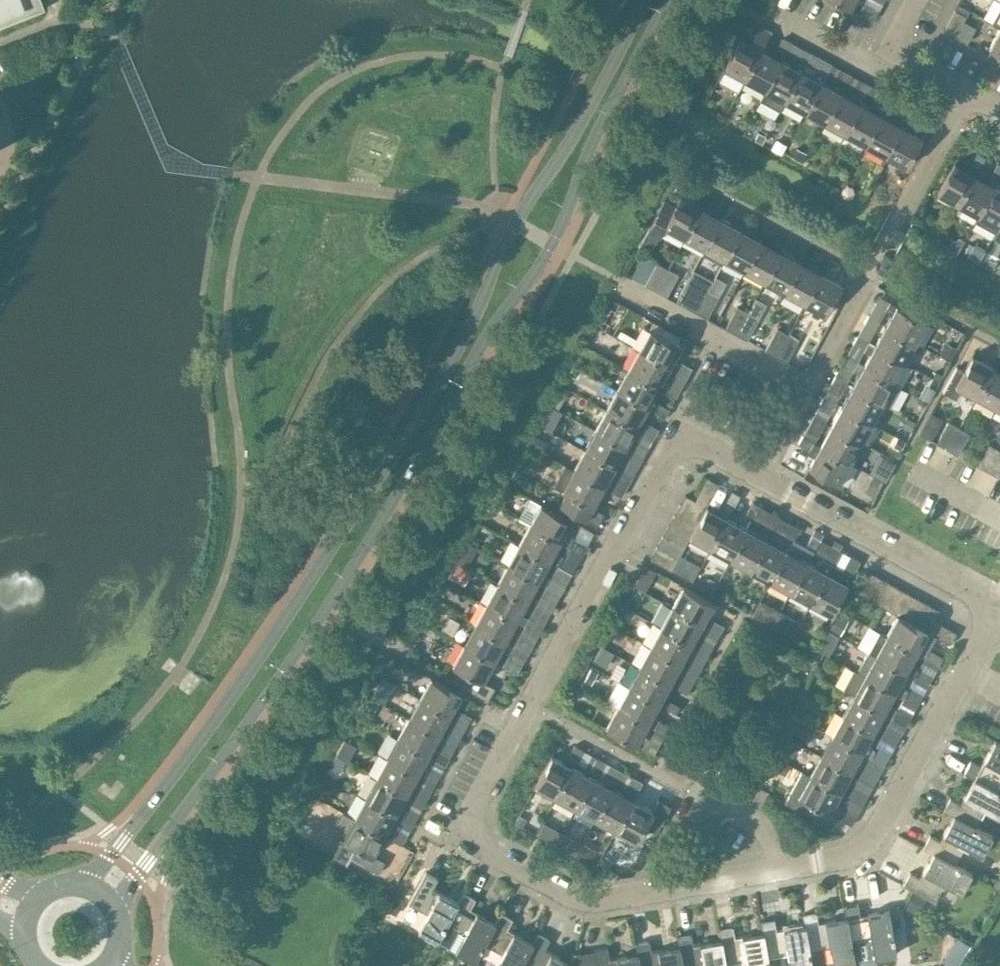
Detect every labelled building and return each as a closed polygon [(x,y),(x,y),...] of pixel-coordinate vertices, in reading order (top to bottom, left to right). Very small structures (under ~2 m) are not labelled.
[(45,7),(42,0),(0,0),(0,25),(45,7)] [(859,12),(873,19),(877,11),(863,4),(859,12)] [(991,21),(999,26),(999,5),(991,21)] [(943,30),(954,37),(966,15),(955,9),(943,30)] [(739,89),(745,78),(762,47),(762,48),(772,30),(764,26),(760,34),(746,27),(718,78),(739,89)] [(999,53),(999,26),(989,47),(999,53)] [(778,48),(786,53),(792,41),(784,37),(778,48)] [(745,78),(765,89),(782,58),(762,48),(762,47),(745,78)] [(765,89),(785,100),(802,69),(802,70),(812,52),(804,48),(794,65),(782,58),(765,89)] [(785,100),(805,111),(822,80),(822,81),(832,63),(824,59),(818,70),(811,74),(802,70),(802,69),(785,100)] [(838,81),(846,85),(852,74),(844,70),(838,81)] [(805,111),(825,121),(842,91),(822,81),(822,80),(805,111)] [(858,92),(866,96),(872,85),(864,81),(858,92)] [(825,121),(845,132),(862,102),(842,91),(825,121)] [(845,132),(865,143),(882,113),(892,96),(884,92),(874,109),(862,102),(845,132)] [(898,114),(906,118),(912,107),(904,102),(898,114)] [(865,143),(885,154),(902,124),(882,113),(865,143)] [(885,154),(906,166),(922,135),(932,118),(924,113),(914,131),(902,124),(885,154)] [(971,163),(979,167),(985,156),(977,151),(971,163)] [(937,192),(958,203),(975,173),(954,162),(937,192)] [(978,214),(995,184),(999,175),(999,164),(997,162),(987,180),(975,173),(958,203),(978,214)] [(998,225),(999,222),(999,187),(995,184),(978,214),(975,220),(995,231),(998,225)] [(665,226),(685,236),(701,206),(680,195),(675,205),(664,199),(648,229),(660,236),(665,226)] [(685,236),(705,247),(721,217),(701,206),(685,236)] [(705,247),(725,258),(741,228),(721,217),(705,247)] [(725,258),(745,269),(761,239),(741,228),(725,258)] [(745,269),(765,280),(781,250),(761,239),(745,269)] [(765,280),(785,291),(801,261),(781,250),(765,280)] [(631,276),(644,283),(657,261),(644,253),(631,276)] [(785,291),(805,302),(821,272),(801,261),(785,291)] [(645,283),(656,289),(668,267),(657,262),(645,283)] [(656,289),(667,295),(678,273),(668,267),(656,289)] [(805,302),(825,313),(842,283),(821,272),(805,302)] [(685,305),(696,311),(708,289),(697,283),(685,305)] [(696,311),(707,317),(719,295),(708,289),(696,311)] [(885,324),(916,341),(927,320),(879,294),(875,302),(892,312),(885,324)] [(749,311),(759,316),(764,307),(754,302),(749,311)] [(725,327),(736,333),(748,311),(737,305),(725,327)] [(736,333),(747,338),(759,317),(748,311),(736,333)] [(864,322),(875,328),(879,321),(868,314),(864,322)] [(874,344),(905,361),(916,341),(885,324),(874,344)] [(765,349),(776,354),(788,333),(777,327),(765,349)] [(650,328),(639,349),(669,365),(681,344),(650,328)] [(776,354),(787,360),(799,339),(788,333),(776,354)] [(853,342),(864,348),(868,341),(857,334),(853,342)] [(863,365),(894,381),(905,361),(874,344),(864,364),(863,365)] [(639,349),(628,369),(658,385),(669,365),(639,349)] [(842,362),(853,368),(858,361),(846,354),(842,362)] [(962,388),(976,395),(993,365),(972,354),(963,370),(956,366),(942,391),(956,398),(962,388)] [(675,369),(687,375),(691,367),(680,361),(675,369)] [(852,385),(883,401),(890,405),(900,385),(894,381),(863,365),(864,364),(858,361),(853,368),(859,372),(852,385)] [(996,406),(999,399),(999,369),(993,365),(976,395),(996,406)] [(648,405),(647,406),(665,415),(669,407),(658,401),(659,400),(652,396),(658,385),(628,369),(617,389),(648,405)] [(831,382),(842,388),(847,381),(835,374),(831,382)] [(664,389),(676,395),(680,387),(669,381),(664,389)] [(842,405),(872,421),(883,401),(852,385),(842,405)] [(606,409),(637,425),(647,406),(648,405),(617,389),(606,409)] [(820,402),(831,408),(836,401),(824,394),(820,402)] [(831,425),(861,441),(872,421),(842,405),(831,425)] [(595,429),(626,445),(637,425),(606,409),(595,429)] [(809,422),(821,429),(825,421),(814,415),(809,422)] [(643,429),(654,435),(658,427),(647,421),(643,429)] [(937,442),(947,448),(959,426),(948,421),(937,442)] [(820,445),(850,461),(861,441),(831,425),(820,445)] [(947,448),(958,454),(970,432),(959,426),(947,448)] [(585,449),(615,465),(626,445),(595,429),(585,449)] [(810,449),(814,441),(803,435),(798,442),(810,449)] [(632,449),(643,455),(647,447),(636,441),(632,449)] [(808,465),(839,482),(850,461),(820,445),(814,441),(810,449),(808,452),(814,455),(808,465)] [(977,464),(987,470),(999,448),(988,442),(977,464)] [(998,476),(999,472),(999,449),(999,448),(987,470),(998,476)] [(574,469),(604,485),(615,465),(585,449),(574,469)] [(621,469),(632,475),(636,468),(625,461),(621,469)] [(560,503),(598,524),(604,512),(593,506),(604,485),(574,469),(565,464),(554,485),(566,491),(560,503)] [(706,505),(707,505),(719,483),(708,477),(695,499),(706,505)] [(610,489),(621,495),(625,488),(614,481),(610,489)] [(725,504),(732,508),(740,494),(732,490),(725,504)] [(679,504),(701,516),(706,505),(695,499),(685,494),(679,504)] [(519,517),(530,523),(560,539),(560,540),(582,552),(586,544),(572,537),(574,534),(565,529),(571,519),(530,496),(519,517)] [(744,515),(752,519),(760,505),(752,501),(744,515)] [(674,515),(695,527),(701,516),(679,504),(674,515)] [(690,535),(711,547),(727,516),(707,505),(706,505),(701,516),(695,527),(690,535)] [(764,526),(772,530),(780,516),(772,512),(764,526)] [(689,537),(690,535),(695,527),(674,515),(668,526),(689,537)] [(711,547),(730,558),(747,527),(727,516),(711,547)] [(549,559),(549,560),(571,572),(576,564),(562,557),(563,553),(555,549),(560,540),(560,539),(530,523),(519,543),(549,559)] [(784,537),(792,541),(794,538),(800,527),(792,523),(784,537)] [(683,548),(689,537),(668,526),(662,536),(683,548)] [(730,558),(750,569),(767,538),(747,527),(730,558)] [(804,548),(812,552),(820,538),(812,534),(806,545),(804,548)] [(678,558),(683,548),(662,536),(656,547),(678,558)] [(750,569),(770,579),(787,549),(767,538),(750,569)] [(770,579),(790,590),(807,560),(808,561),(812,552),(804,548),(806,545),(794,538),(792,541),(787,549),(770,579)] [(508,563),(538,579),(549,560),(549,559),(519,543),(508,563)] [(790,590),(810,601),(827,571),(828,571),(840,549),(832,545),(824,559),(821,557),(816,565),(808,561),(807,560),(790,590)] [(672,569),(678,558),(656,547),(651,557),(672,569)] [(844,570),(852,574),(860,560),(852,556),(844,570)] [(497,583),(527,599),(538,579),(508,563),(497,583)] [(853,590),(864,595),(876,574),(865,569),(853,590)] [(810,601),(831,613),(848,582),(828,571),(827,571),(810,601)] [(864,595),(875,601),(886,580),(876,574),(864,595)] [(546,584),(560,592),(565,584),(551,577),(546,584)] [(875,601),(885,607),(897,586),(886,580),(875,601)] [(486,603),(516,619),(527,599),(497,583),(486,603)] [(683,585),(672,605),(702,622),(714,601),(683,585)] [(885,607),(896,613),(907,592),(897,586),(885,607)] [(896,613),(897,614),(906,619),(918,597),(907,592),(896,613)] [(535,604),(549,612),(554,604),(540,597),(535,604)] [(918,597),(906,619),(917,624),(928,603),(918,597)] [(475,623),(505,639),(516,619),(486,603),(475,623)] [(928,603),(917,624),(927,630),(933,619),(934,619),(939,609),(928,603)] [(672,605),(661,625),(691,642),(702,622),(672,605)] [(897,614),(886,634),(916,651),(928,630),(927,630),(917,624),(906,619),(897,614)] [(524,624),(538,632),(543,624),(529,617),(524,624)] [(708,626),(720,632),(724,624),(712,618),(708,626)] [(927,630),(928,630),(950,643),(956,632),(934,619),(933,619),(927,630)] [(464,643),(494,659),(505,639),(475,623),(464,643)] [(661,625),(650,646),(681,662),(691,642),(661,625)] [(879,630),(868,651),(905,671),(905,672),(914,676),(918,668),(911,661),(916,651),(886,634),(879,630)] [(513,644),(528,652),(532,644),(518,637),(513,644)] [(697,646),(709,652),(713,644),(702,638),(697,646)] [(461,683),(488,698),(495,686),(483,679),(494,659),(464,643),(453,663),(467,671),(461,683)] [(650,646),(639,666),(670,682),(681,662),(650,646)] [(924,656),(939,664),(943,656),(929,648),(924,656)] [(868,651),(857,671),(894,691),(894,692),(903,696),(907,688),(900,681),(905,672),(905,671),(868,651)] [(503,664),(517,672),(521,664),(507,657),(503,664)] [(686,666),(698,672),(702,664),(691,658),(686,666)] [(639,666),(628,686),(659,702),(670,682),(639,666)] [(918,668),(914,676),(928,684),(932,676),(918,668)] [(842,689),(853,694),(884,711),(883,712),(892,716),(896,708),(889,701),(894,692),(894,691),(857,671),(853,669),(842,689)] [(431,676),(420,697),(450,713),(461,692),(431,676)] [(675,686),(687,692),(691,684),(680,678),(675,686)] [(648,722),(647,723),(665,732),(669,724),(652,715),(659,702),(628,686),(617,706),(648,722)] [(907,688),(903,696),(917,704),(921,696),(907,688)] [(853,694),(842,714),(873,731),(883,712),(884,711),(853,694)] [(420,697),(409,717),(439,733),(450,713),(420,697)] [(665,706),(676,712),(680,704),(669,698),(665,706)] [(606,726),(636,743),(647,723),(648,722),(617,706),(606,726)] [(896,708),(892,716),(906,724),(910,716),(896,708)] [(456,717),(467,723),(472,715),(460,709),(456,717)] [(862,751),(861,752),(884,764),(888,756),(874,748),(867,742),(873,731),(842,714),(831,734),(862,751)] [(409,717),(398,737),(428,753),(428,754),(445,763),(450,756),(432,746),(439,733),(409,717)] [(881,736),(895,744),(899,736),(885,728),(881,736)] [(445,737),(456,743),(461,736),(449,729),(445,737)] [(820,754),(851,771),(861,752),(862,751),(831,734),(820,754)] [(398,737),(387,757),(417,773),(428,754),(428,753),(398,737)] [(643,746),(654,752),(658,744),(647,738),(643,746)] [(974,777),(996,789),(996,788),(999,780),(999,742),(994,739),(980,765),(970,759),(964,772),(974,777)] [(568,755),(576,760),(582,748),(574,744),(568,755)] [(535,784),(556,796),(572,765),(552,754),(535,784)] [(809,775),(840,791),(851,771),(820,754),(809,775)] [(588,766),(596,771),(602,759),(595,755),(588,766)] [(387,757),(376,777),(406,793),(417,773),(387,757)] [(556,796),(576,807),(592,776),(572,765),(556,796)] [(576,807),(596,818),(612,787),(613,788),(622,770),(614,766),(608,777),(603,782),(592,776),(576,807)] [(859,776),(873,784),(877,776),(863,768),(859,776)] [(423,777),(434,783),(439,776),(427,769),(423,777)] [(815,804),(837,816),(841,809),(834,801),(840,791),(809,775),(801,770),(784,801),(809,815),(815,804)] [(395,813),(395,814),(401,817),(405,810),(406,808),(400,804),(406,793),(376,777),(365,797),(395,813)] [(596,818),(616,829),(632,798),(633,798),(642,781),(634,777),(628,788),(627,787),(623,793),(613,788),(612,787),(596,818)] [(953,814),(975,826),(975,825),(985,808),(999,816),(999,790),(996,788),(996,789),(974,777),(960,802),(950,797),(943,809),(953,814)] [(848,796),(862,804),(866,796),(852,788),(848,796)] [(412,797),(424,804),(428,796),(416,789),(412,797)] [(354,817),(385,833),(395,814),(395,813),(365,797),(354,817)] [(616,829),(636,840),(644,826),(656,832),(671,805),(658,798),(652,809),(633,798),(632,798),(616,829)] [(837,816),(851,824),(855,816),(841,809),(837,816)] [(405,810),(401,817),(413,824),(417,816),(405,810)] [(923,846),(933,852),(933,851),(955,863),(955,862),(965,845),(981,854),(992,834),(975,825),(975,826),(953,814),(940,839),(930,834),(923,846)] [(351,857),(378,872),(385,860),(373,854),(385,833),(354,817),(343,838),(357,845),(351,857)] [(390,837),(402,844),(406,836),(395,830),(390,837)] [(903,883),(934,901),(944,882),(961,891),(972,872),(955,862),(955,863),(933,851),(933,852),(919,877),(909,871),(903,883)] [(438,939),(447,923),(446,922),(458,901),(458,900),(433,887),(438,877),(426,870),(409,902),(427,912),(418,929),(438,939)] [(475,960),(484,943),(483,943),(495,921),(470,907),(475,897),(463,891),(458,900),(458,901),(446,922),(447,923),(438,939),(475,960)] [(844,905),(846,916),(847,916),(851,941),(852,941),(871,937),(875,956),(897,952),(889,909),(860,914),(858,903),(844,905)] [(802,913),(804,924),(805,923),(809,948),(810,948),(830,945),(833,963),(855,959),(852,941),(851,941),(847,916),(846,916),(818,921),(816,910),(802,913)] [(521,963),(533,941),(532,941),(507,927),(512,918),(500,911),(495,921),(483,943),(484,943),(502,953),(494,965),(520,965),(521,963)] [(763,931),(768,955),(788,952),(790,965),(813,965),(810,948),(809,948),(805,923),(804,924),(776,929),(774,918),(761,920),(763,931)] [(721,938),(726,963),(746,959),(747,965),(770,965),(768,955),(763,931),(735,936),(733,925),(719,927),(721,938)] [(570,962),(569,961),(544,948),(550,938),(537,931),(532,941),(533,941),(521,963),(526,965),(568,965),(570,962)] [(679,945),(680,945),(683,965),(727,965),(726,963),(721,938),(693,943),(691,932),(677,934),(679,945)] [(637,953),(638,953),(640,965),(683,965),(680,945),(679,945),(651,950),(649,939),(635,942),(637,953)] [(568,965),(640,965),(638,953),(637,953),(609,958),(607,947),(574,952),(569,961),(570,962),(568,965)]
